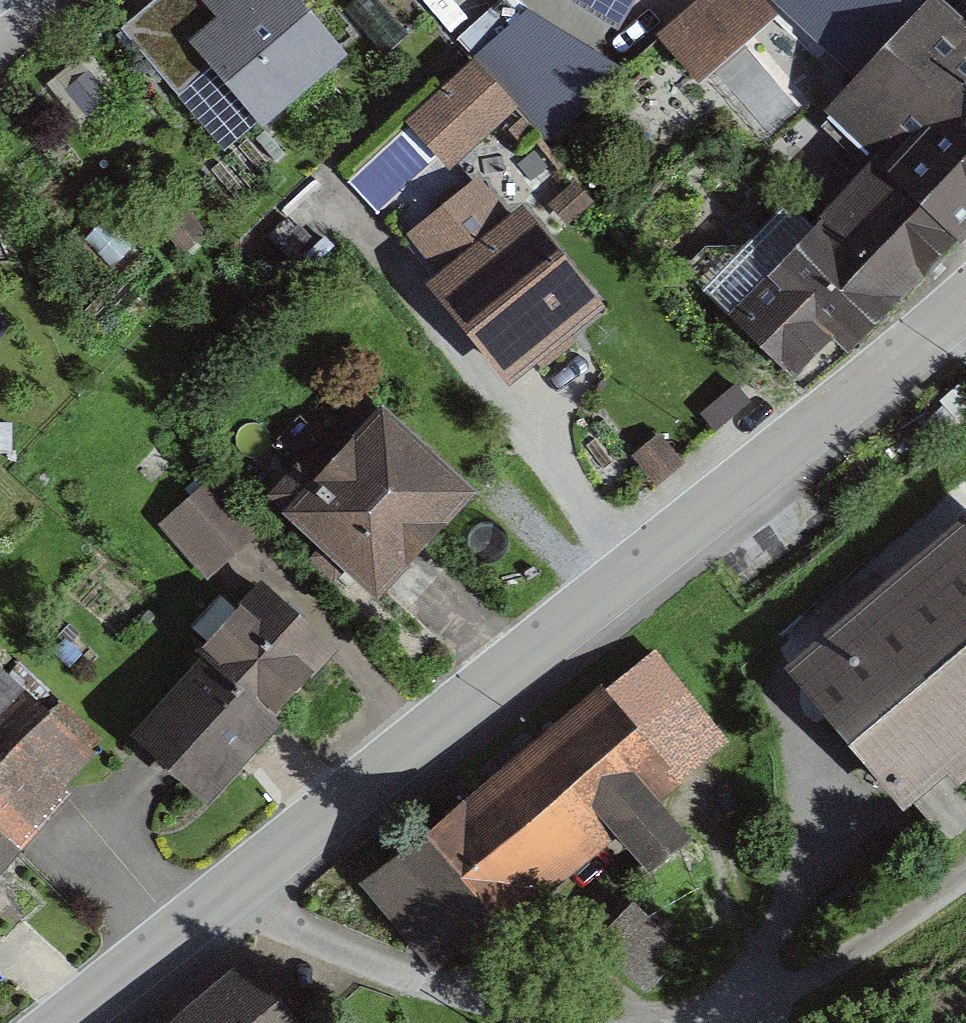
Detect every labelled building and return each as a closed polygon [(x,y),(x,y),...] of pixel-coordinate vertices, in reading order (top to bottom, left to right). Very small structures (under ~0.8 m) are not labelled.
[(340,66),(278,0),(187,0),(184,2),(206,25),(181,49),(263,137),(340,66)] [(477,49),(525,11),(516,0),(503,0),(463,32),(477,49)] [(475,73),(579,148),(633,75),(529,0),(475,73)] [(609,24),(624,0),(569,0),(609,24)] [(859,24),(836,0),(777,0),(765,10),(756,0),(698,0),(645,48),(685,92),(754,29),(800,79),(859,24)] [(965,213),(965,57),(920,9),(820,103),(866,153),(717,293),(795,375),(965,213)] [(485,384),(591,298),(526,219),(499,241),(462,195),(411,237),(448,282),(420,305),(485,384)] [(354,598),(454,499),(374,418),(274,518),(354,598)] [(209,485),(153,528),(191,578),(247,536),(209,485)] [(780,679),(904,823),(965,770),(965,519),(780,679)] [(255,731),(324,650),(248,586),(179,667),(255,731)] [(727,744),(654,653),(367,880),(439,972),(727,744)] [(187,813),(255,731),(179,667),(111,749),(187,813)] [(0,680),(0,861),(1,862),(92,770),(0,680)] [(661,950),(621,911),(581,953),(621,991),(661,950)] [(234,968),(163,1022),(277,1022),(234,968)]
